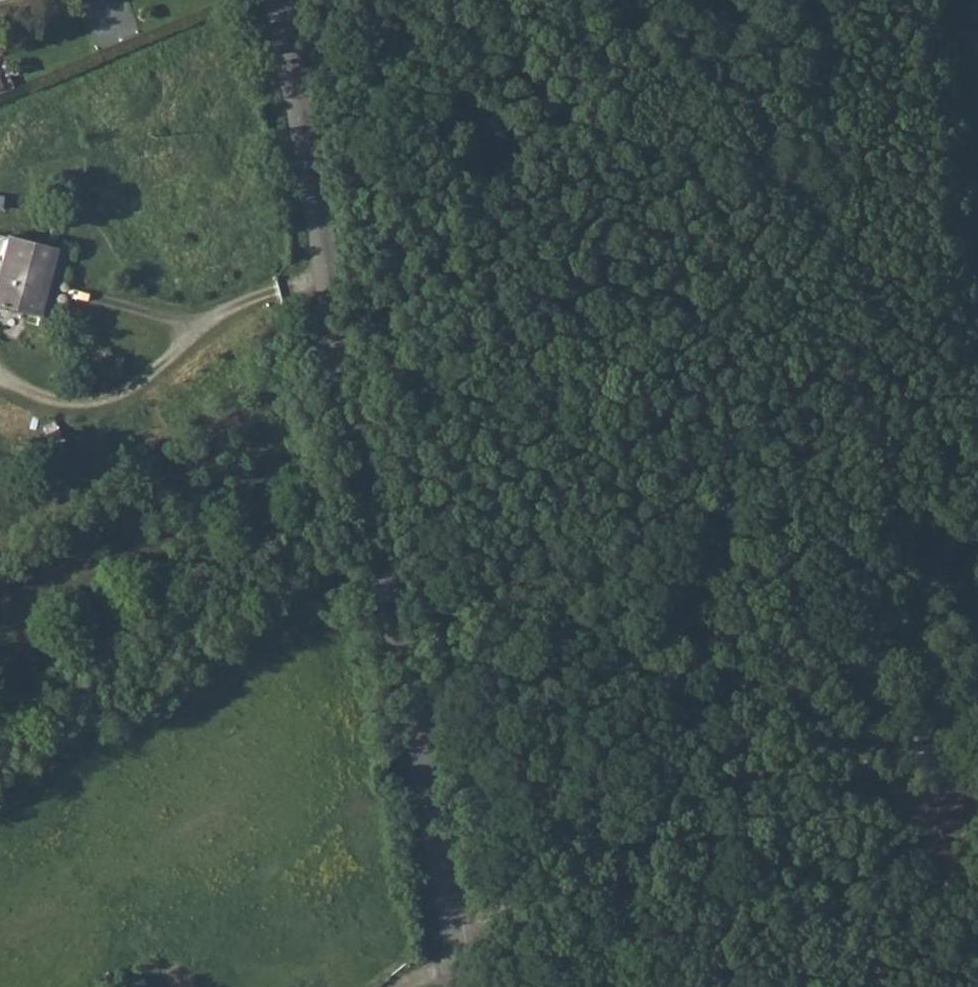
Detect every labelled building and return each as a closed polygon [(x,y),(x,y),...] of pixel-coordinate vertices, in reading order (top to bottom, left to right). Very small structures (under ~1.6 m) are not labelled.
[(0,262),(0,304),(31,313),(49,245),(7,234),(0,262)]
